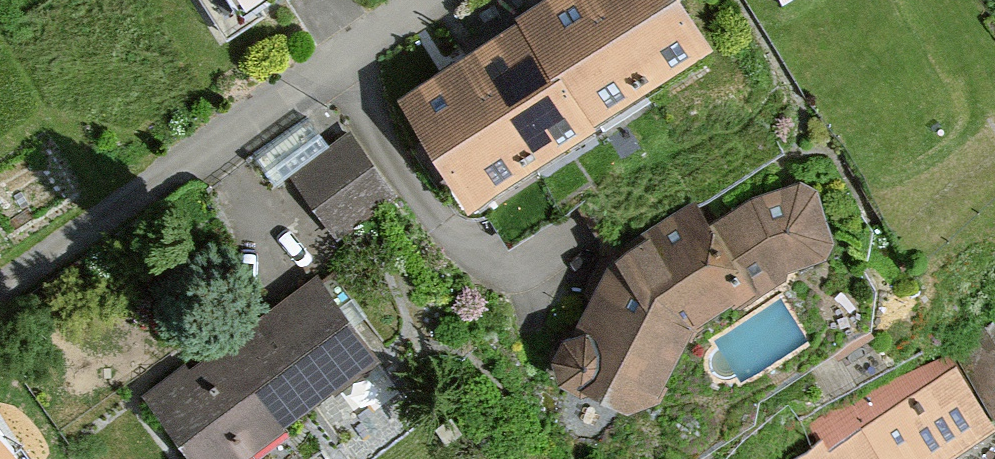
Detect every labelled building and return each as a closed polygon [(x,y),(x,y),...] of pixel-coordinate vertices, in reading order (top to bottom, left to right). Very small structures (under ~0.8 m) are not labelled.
[(222,33),(274,0),(201,0),(222,33)] [(532,17),(607,127),(730,42),(700,0),(557,0),(532,17)] [(607,127),(532,17),(412,100),(487,209),(607,127)] [(387,194),(346,140),(296,177),(337,231),(387,194)] [(709,226),(696,208),(614,261),(574,338),(566,345),(555,364),(563,384),(581,394),(588,393),(623,408),(654,399),(696,326),(783,274),(826,260),(833,243),(817,195),(797,186),(750,203),(709,226)] [(202,458),(263,458),(389,362),(320,273),(156,400),(202,458)] [(961,354),(994,413),(994,334),(961,354)] [(991,430),(948,362),(818,420),(829,443),(803,458),(947,458),(991,430)] [(0,434),(0,458),(19,458),(0,434)]
